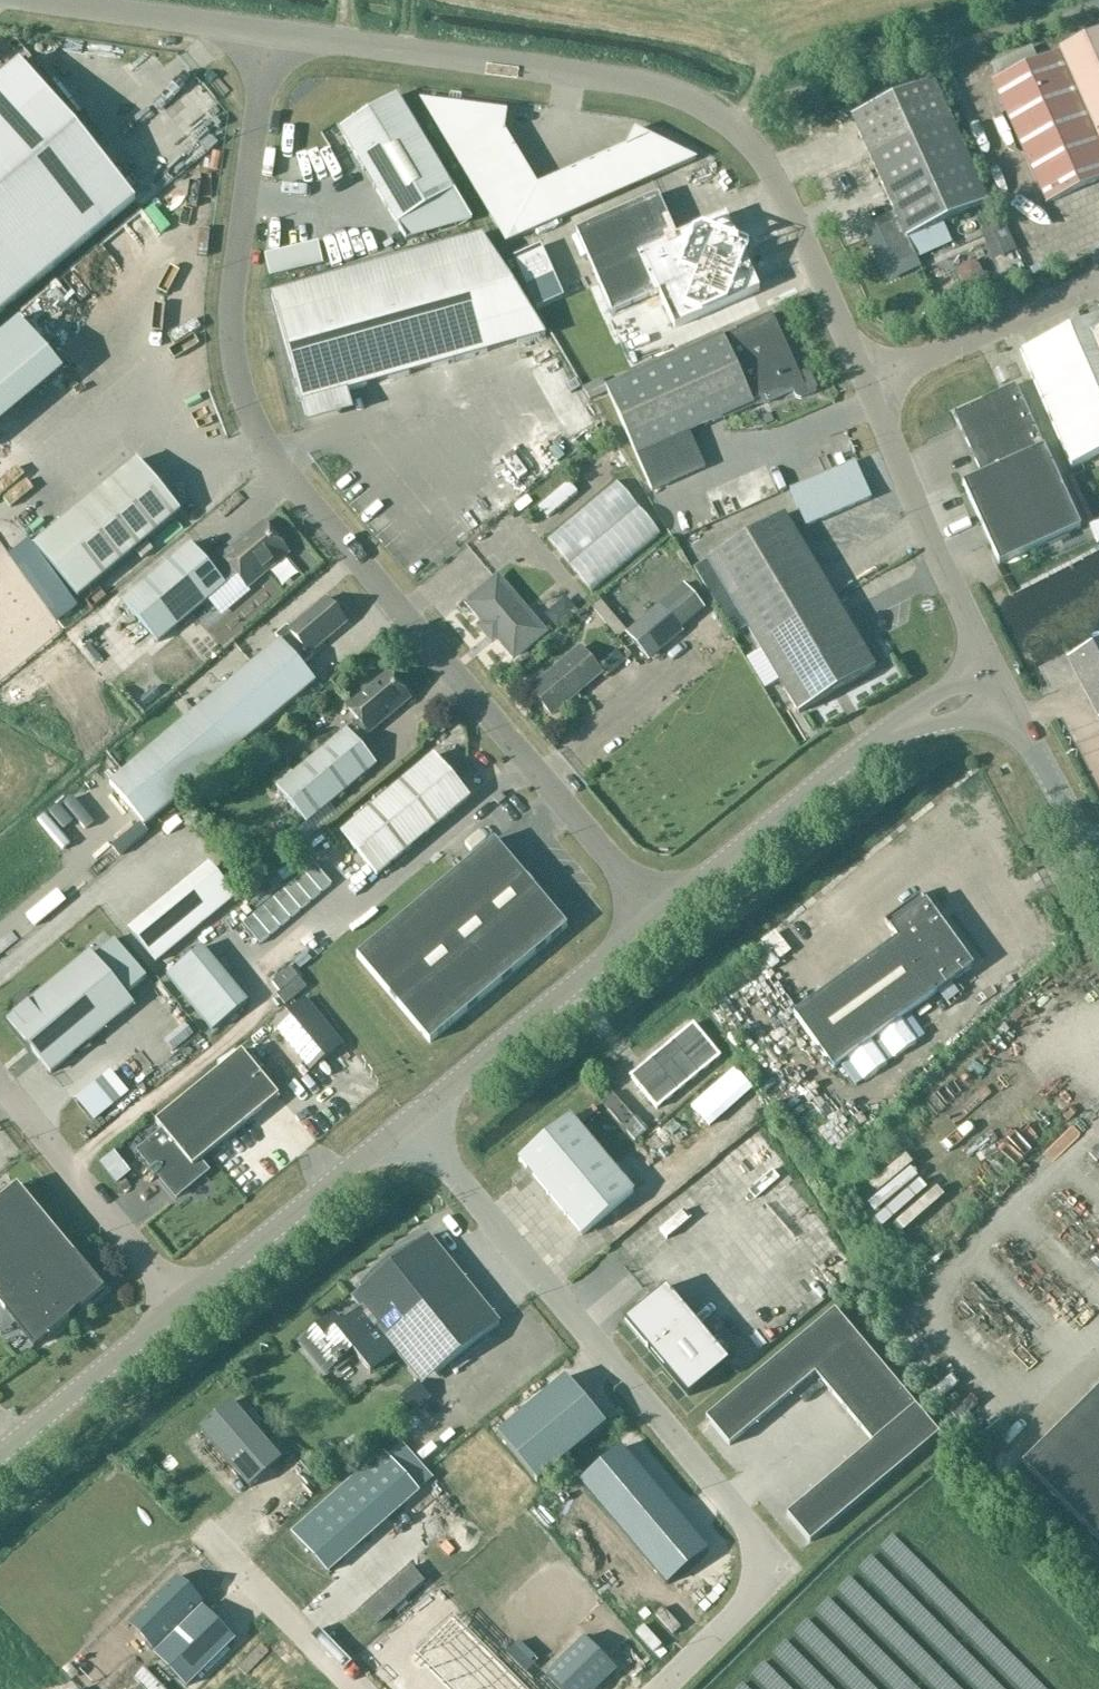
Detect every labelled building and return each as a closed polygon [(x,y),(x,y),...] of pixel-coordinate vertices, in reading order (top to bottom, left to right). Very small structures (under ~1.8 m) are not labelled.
[(992,83),(1047,205),(1098,182),(1098,35),(1058,53),(992,83)] [(28,65),(24,68),(21,65),(0,83),(0,317),(136,203),(83,138),(86,135),(28,65)] [(852,119),(871,159),(899,222),(879,231),(895,267),(917,257),(909,240),(989,204),(934,82),(852,119)] [(455,194),(398,98),(341,132),(398,228),(407,242),(473,222),(455,194)] [(507,245),(697,161),(636,132),(628,148),(538,188),(505,133),(508,114),(421,102),(507,245)] [(598,282),(547,301),(580,365),(654,335),(638,303),(674,287),(682,304),(702,295),(659,197),(577,233),(598,282)] [(1017,250),(1004,222),(991,228),(1004,256),(1017,250)] [(706,243),(714,260),(750,243),(742,226),(706,243)] [(483,238),(272,297),(307,420),(352,407),(348,393),(546,338),(483,238)] [(319,244),(266,256),(271,277),(324,265),(319,244)] [(168,289),(167,304),(193,305),(193,290),(168,289)] [(609,393),(637,457),(653,492),(705,468),(690,434),(754,405),(754,404),(766,398),(768,404),(794,392),(797,399),(801,401),(816,394),(818,390),(811,375),(807,373),(800,376),(773,315),(736,332),(737,333),(725,339),(724,337),(608,388),(603,380),(583,388),(591,401),(609,393)] [(48,317),(39,325),(85,382),(95,374),(48,317)] [(64,375),(20,322),(0,339),(0,428),(64,375)] [(1098,457),(1098,322),(1023,355),(1072,469),(1098,457)] [(954,415),(983,477),(964,486),(1000,567),(1081,530),(1016,387),(954,415)] [(138,462),(35,548),(79,600),(181,514),(138,462)] [(791,491),(807,528),(872,500),(856,463),(791,491)] [(591,586),(655,533),(617,487),(552,540),(591,586)] [(785,516),(708,562),(799,715),(876,669),(785,516)] [(192,546),(124,603),(158,644),(227,587),(226,586),(237,577),(248,590),(289,555),(263,525),(223,559),(226,563),(215,572),(192,546)] [(279,616),(285,625),(324,601),(309,576),(281,593),(290,609),(279,616)] [(498,582),(470,606),(515,659),(543,634),(498,582)] [(681,628),(704,609),(684,585),(660,604),(626,634),(650,662),(684,632),(681,628)] [(281,643),(111,786),(145,827),(316,683),(303,668),(314,659),(311,655),(347,625),(327,601),(291,631),(288,627),(276,637),(281,643)] [(1098,718),(1098,645),(1069,661),(1098,718)] [(543,675),(528,688),(552,717),(603,675),(582,650),(547,679),(543,675)] [(346,732),(277,790),(307,825),(376,767),(357,745),(369,735),(410,701),(389,675),(348,709),(359,722),(347,732),(346,732)] [(435,758),(342,836),(378,878),(470,800),(435,758)] [(42,811),(32,820),(52,840),(62,831),(42,811)] [(495,842),(358,958),(431,1044),(568,928),(495,842)] [(315,865),(243,925),(260,946),(332,885),(315,865)] [(212,869),(133,934),(157,964),(236,898),(212,869)] [(898,940),(794,1015),(833,1069),(974,968),(921,895),(885,922),(898,940)] [(1089,933),(1098,928),(1098,920),(1094,910),(1081,916),(1089,933)] [(324,926),(288,959),(298,969),(333,937),(324,926)] [(759,947),(783,954),(787,939),(763,933),(759,947)] [(8,1022),(51,1074),(134,1005),(126,996),(147,979),(115,940),(94,957),(90,953),(8,1022)] [(168,977),(214,1032),(249,1004),(203,949),(168,977)] [(752,993),(736,1002),(751,1028),(767,1018),(752,993)] [(306,1000),(278,1023),(315,1068),(343,1045),(306,1000)] [(182,1016),(160,1031),(168,1044),(191,1029),(182,1016)] [(721,1057),(692,1024),(628,1078),(656,1111),(721,1057)] [(138,1152),(151,1168),(147,1172),(154,1180),(158,1177),(176,1199),(209,1172),(201,1162),(279,1097),(242,1052),(156,1123),(163,1131),(138,1152)] [(805,1094),(812,1106),(830,1095),(823,1083),(805,1094)] [(609,1109),(636,1140),(645,1132),(618,1101),(609,1109)] [(717,1132),(731,1124),(723,1111),(709,1120),(717,1132)] [(1075,1113),(1052,1136),(1061,1145),(1084,1122),(1075,1113)] [(571,1118),(520,1162),(583,1237),(635,1194),(571,1118)] [(733,1136),(718,1146),(719,1148),(696,1164),(713,1189),(752,1162),(733,1136)] [(1098,1147),(1089,1155),(1097,1164),(1098,1162),(1098,1148),(1098,1147)] [(686,1207),(709,1192),(695,1171),(672,1186),(686,1207)] [(0,1201),(0,1306),(35,1348),(47,1338),(49,1340),(50,1339),(48,1337),(105,1290),(19,1186),(0,1201)] [(744,1221),(775,1197),(767,1187),(736,1211),(744,1221)] [(782,1203),(771,1209),(798,1258),(808,1253),(782,1203)] [(792,1264),(781,1272),(751,1230),(738,1239),(735,1234),(718,1246),(729,1262),(720,1268),(730,1284),(742,1275),(753,1290),(774,1276),(781,1286),(799,1274),(792,1264)] [(334,1318),(314,1334),(299,1346),(324,1378),(354,1355),(371,1375),(397,1354),(396,1353),(409,1342),(437,1376),(500,1325),(430,1238),(353,1300),(363,1312),(342,1329),(334,1318)] [(625,1322),(688,1397),(729,1363),(666,1288),(625,1322)] [(940,1435),(902,1390),(835,1311),(706,1419),(730,1447),(815,1375),(873,1443),(787,1515),(811,1543),(940,1435)] [(734,1355),(747,1343),(733,1328),(720,1340),(734,1355)] [(566,1378),(497,1436),(537,1484),(607,1426),(566,1378)] [(1098,1543),(1098,1389),(1022,1465),(1098,1543)] [(231,1403),(200,1430),(251,1489),(282,1461),(231,1403)] [(622,1448),(580,1483),(667,1585),(708,1551),(622,1448)] [(383,1453),(292,1533),(328,1574),(419,1493),(383,1453)] [(176,1579),(128,1627),(129,1628),(136,1622),(159,1645),(153,1651),(154,1653),(160,1646),(162,1648),(155,1655),(187,1688),(236,1637),(202,1608),(204,1605),(203,1604),(201,1606),(175,1583),(178,1581),(176,1579)] [(437,1604),(389,1651),(427,1688),(522,1688),(437,1604)] [(547,1676),(559,1688),(598,1688),(617,1671),(585,1638),(547,1676)]
